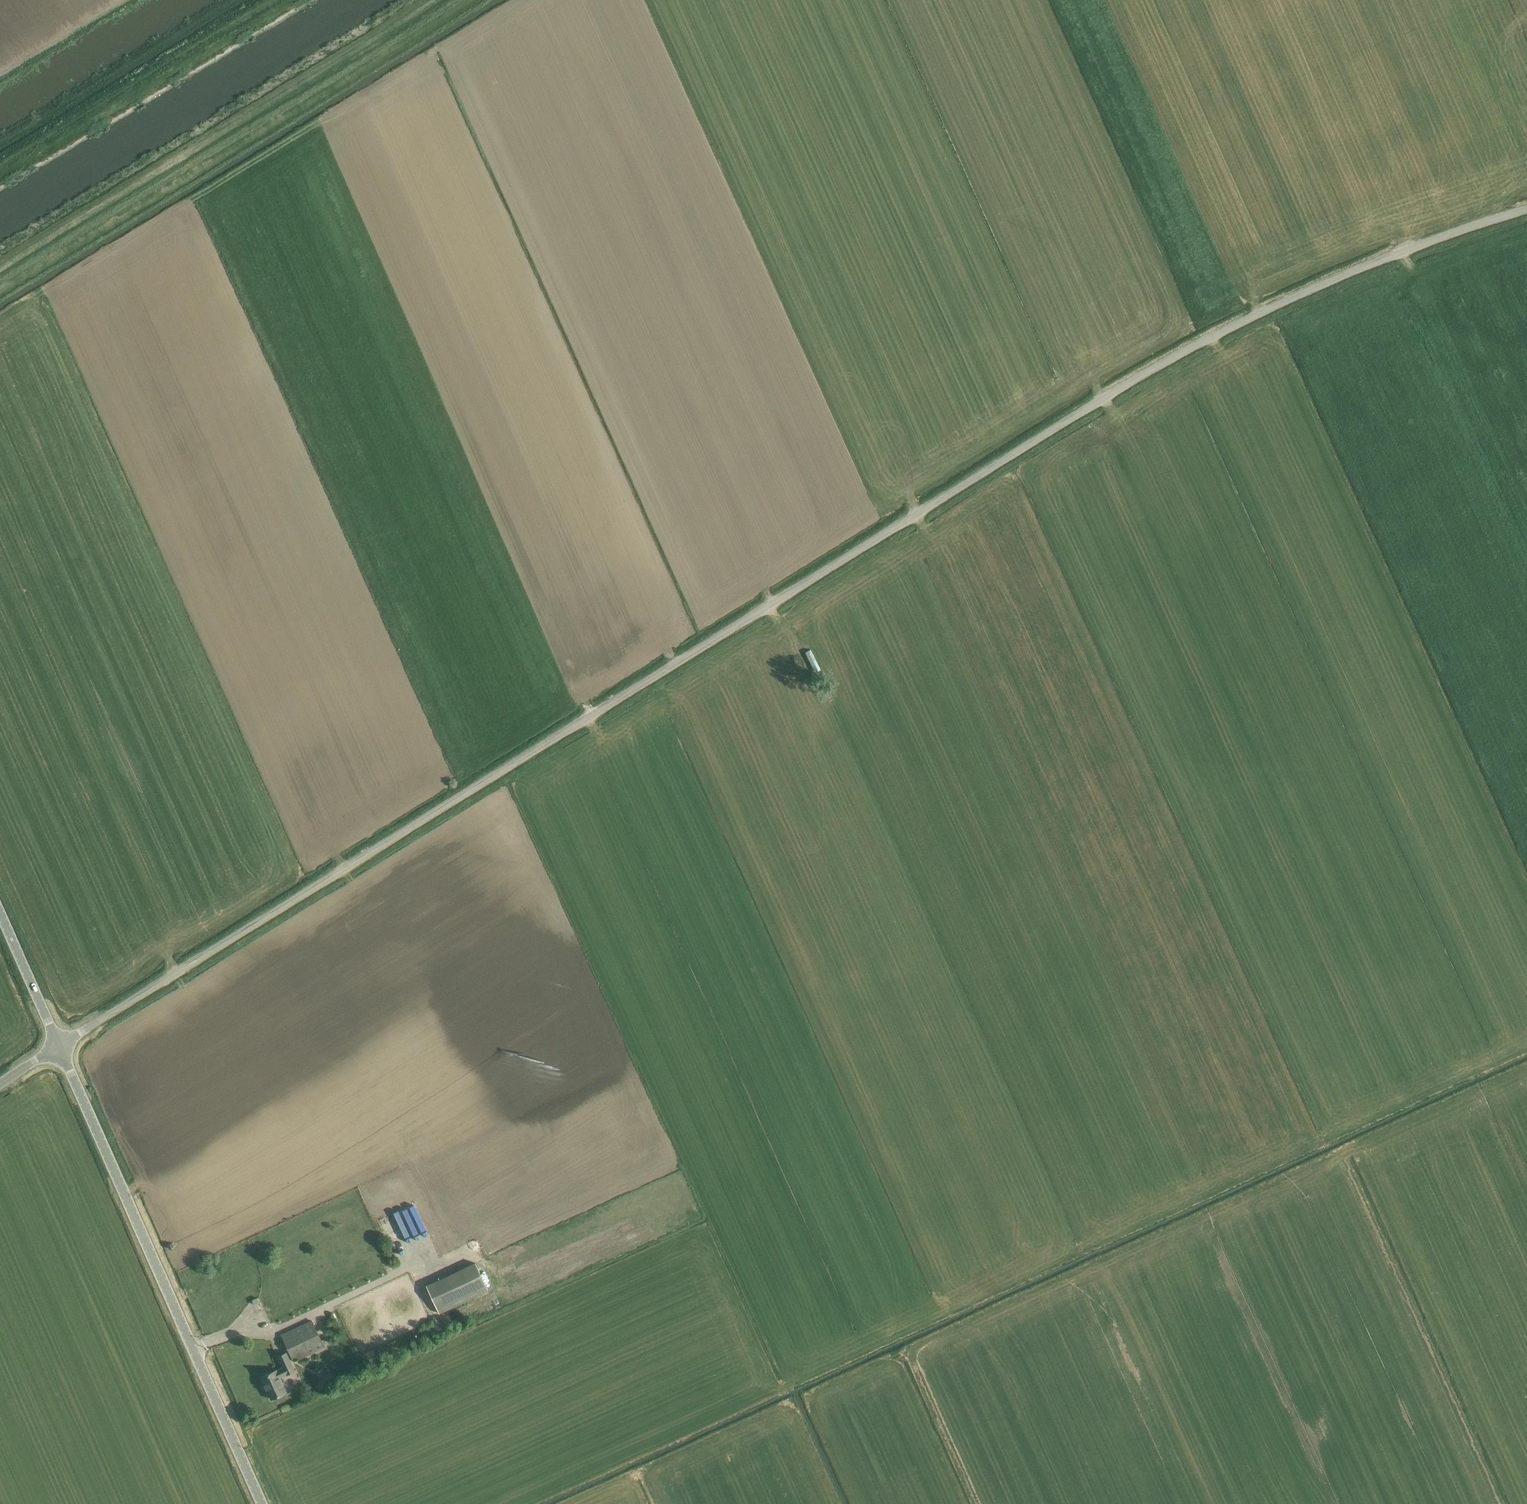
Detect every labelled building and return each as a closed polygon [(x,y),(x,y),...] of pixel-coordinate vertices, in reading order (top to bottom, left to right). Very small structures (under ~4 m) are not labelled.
[(400,1224),(402,1223),(405,1233),(415,1230),(407,1206),(395,1210),(400,1224)] [(426,1286),(439,1313),(488,1290),(475,1263),(426,1286)] [(312,1320),(281,1334),(294,1361),(324,1347),(312,1320)] [(277,1370),(261,1377),(271,1399),(287,1392),(279,1375),(285,1372),(286,1374),(295,1370),(286,1352),(278,1356),(283,1367),(277,1370)] [(334,1380),(329,1373),(320,1381),(325,1387),(334,1380)]
